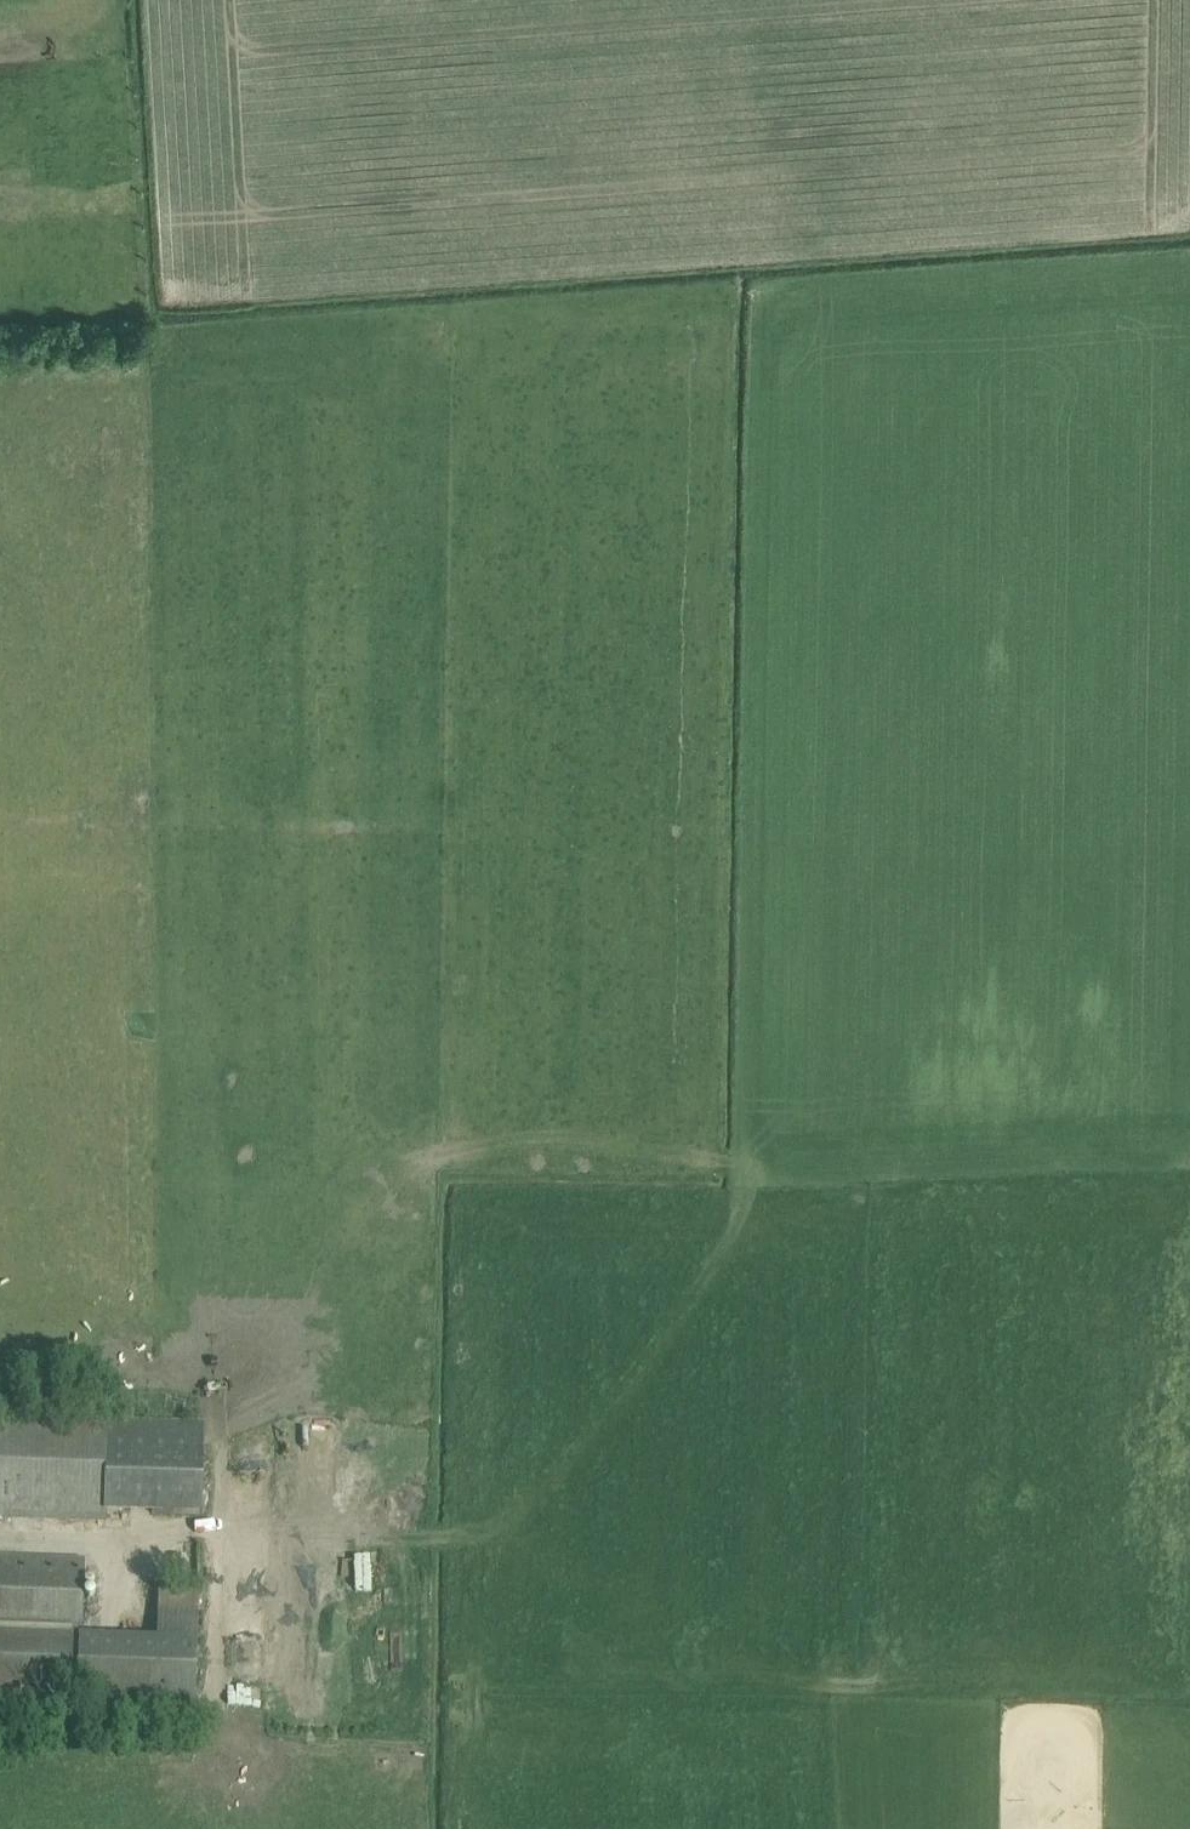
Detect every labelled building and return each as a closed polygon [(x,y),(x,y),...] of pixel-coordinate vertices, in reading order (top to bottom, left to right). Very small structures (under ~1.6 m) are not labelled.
[(105,1512),(202,1516),(205,1424),(0,1417),(0,1516),(105,1520),(105,1512)] [(194,1642),(196,1588),(160,1586),(158,1640),(79,1637),(82,1557),(0,1555),(0,1700),(77,1703),(76,1718),(191,1723),(194,1642)]
